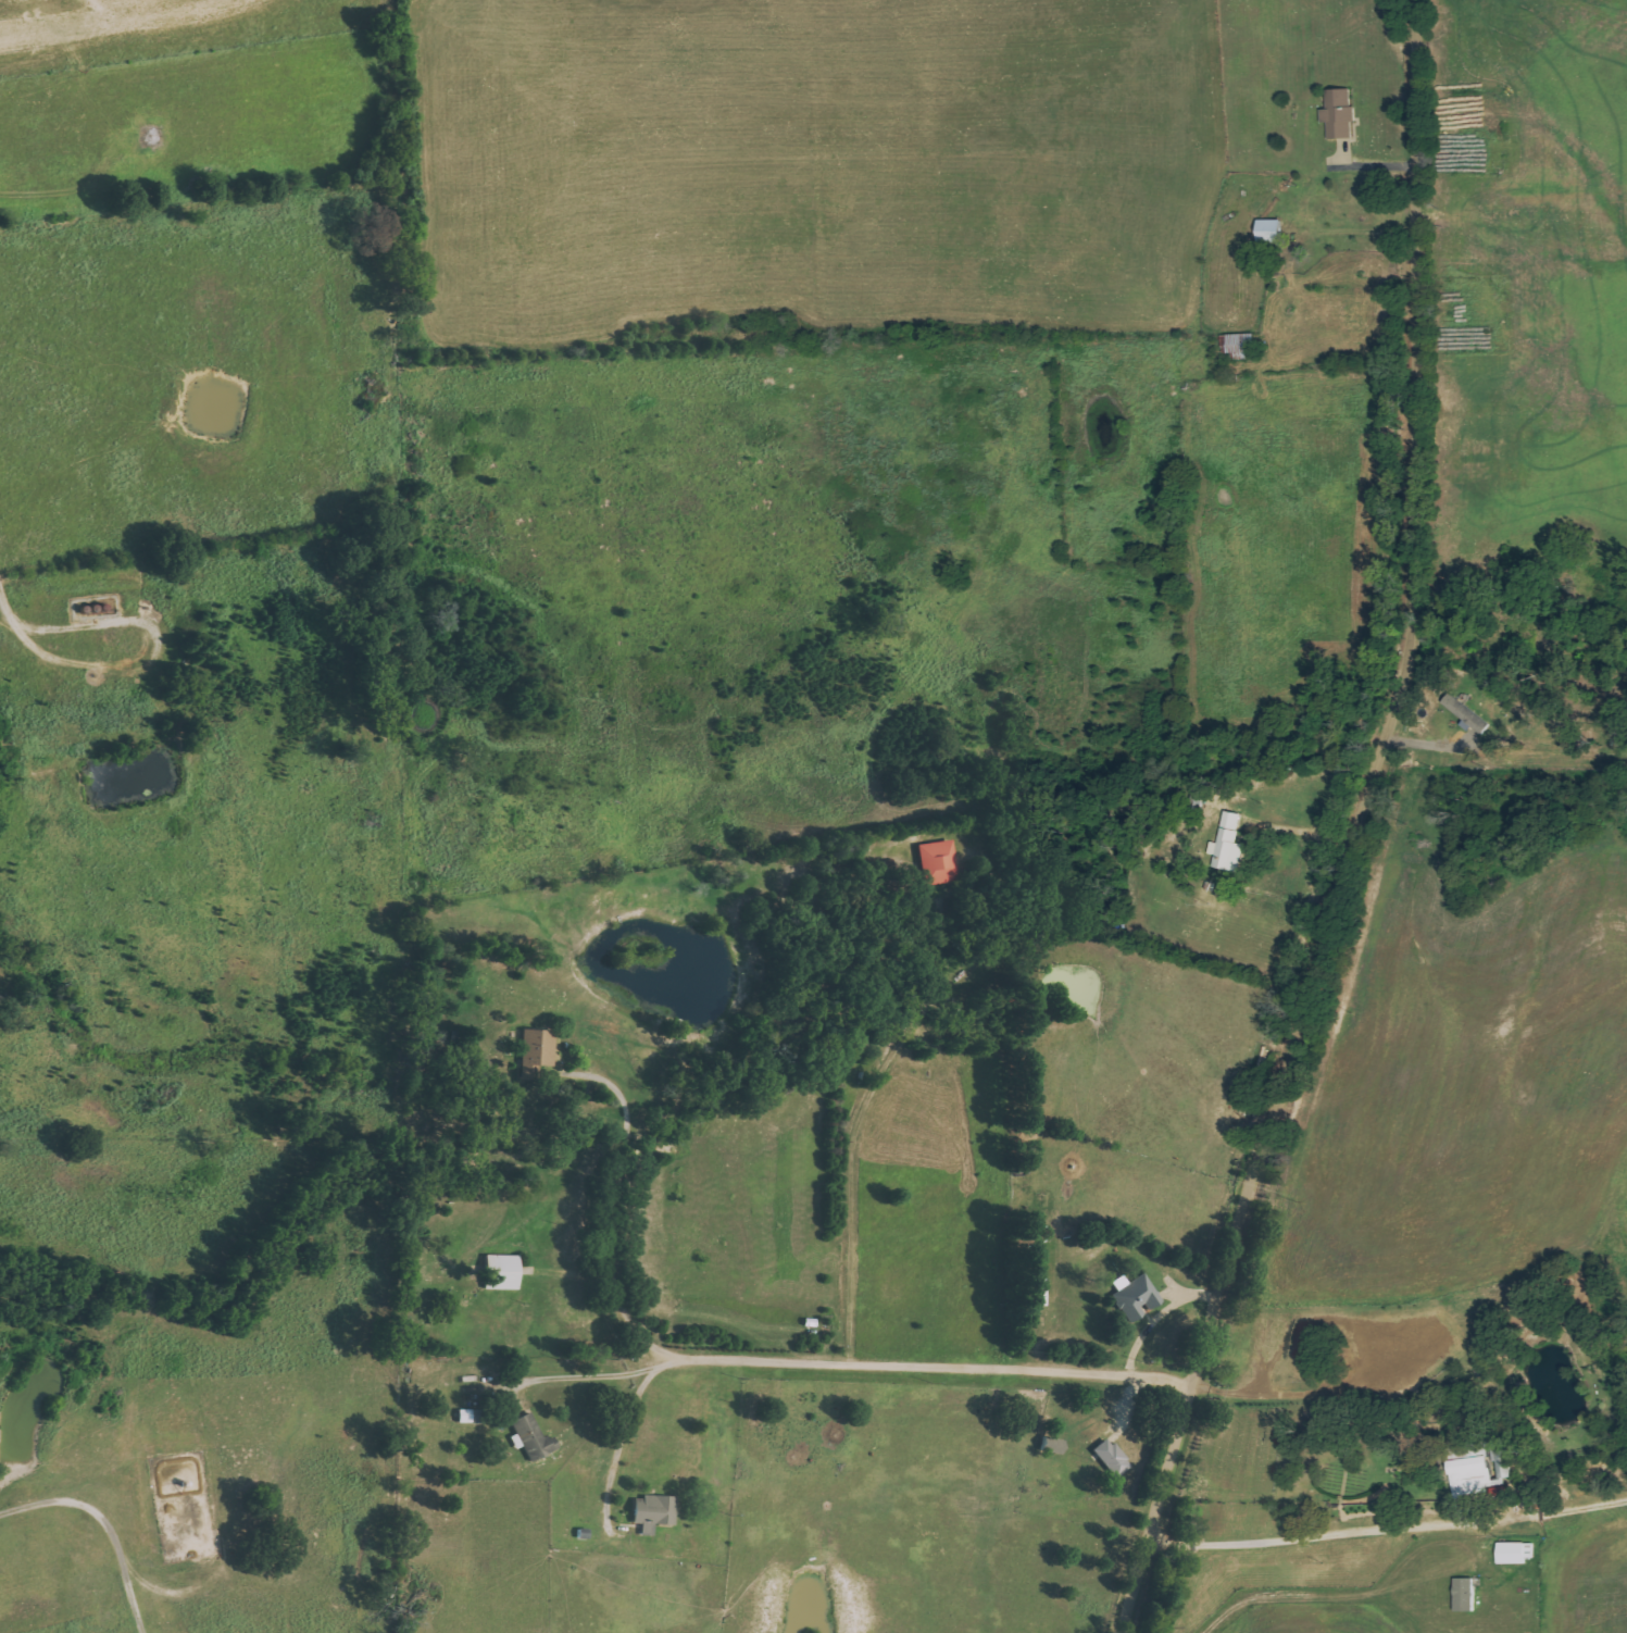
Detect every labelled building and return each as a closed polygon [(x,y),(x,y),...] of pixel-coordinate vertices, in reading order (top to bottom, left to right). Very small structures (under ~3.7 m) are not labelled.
[(1329,139),(1354,138),(1352,89),(1327,90),(1327,109),(1321,110),(1321,122),(1328,122),(1329,139)] [(1443,704),(1483,735),(1490,725),(1450,694),(1443,704)] [(1220,843),(1211,842),(1209,854),(1216,855),(1214,867),(1240,872),(1245,844),(1238,843),(1243,814),(1226,810),(1220,843)] [(924,885),(958,881),(953,841),(920,844),(924,885)] [(555,1030),(525,1029),(524,1075),(554,1076),(555,1030)] [(485,1289),(519,1290),(519,1256),(486,1255),(485,1289)] [(1147,1313),(1163,1302),(1144,1274),(1111,1296),(1130,1324),(1147,1313)] [(559,1449),(552,1433),(543,1438),(531,1412),(511,1421),(531,1462),(559,1449)] [(1093,1451),(1118,1477),(1132,1464),(1106,1437),(1093,1451)] [(1451,1461),(1455,1497),(1489,1493),(1488,1487),(1509,1485),(1505,1444),(1493,1445),(1497,1480),(1493,1480),(1490,1456),(1451,1461)] [(634,1523),(642,1523),(641,1535),(654,1535),(654,1525),(675,1525),(676,1497),(635,1496),(634,1523)] [(1534,1562),(1534,1543),(1499,1543),(1499,1563),(1534,1562)] [(1474,1611),(1475,1579),(1456,1579),(1455,1611),(1474,1611)]
